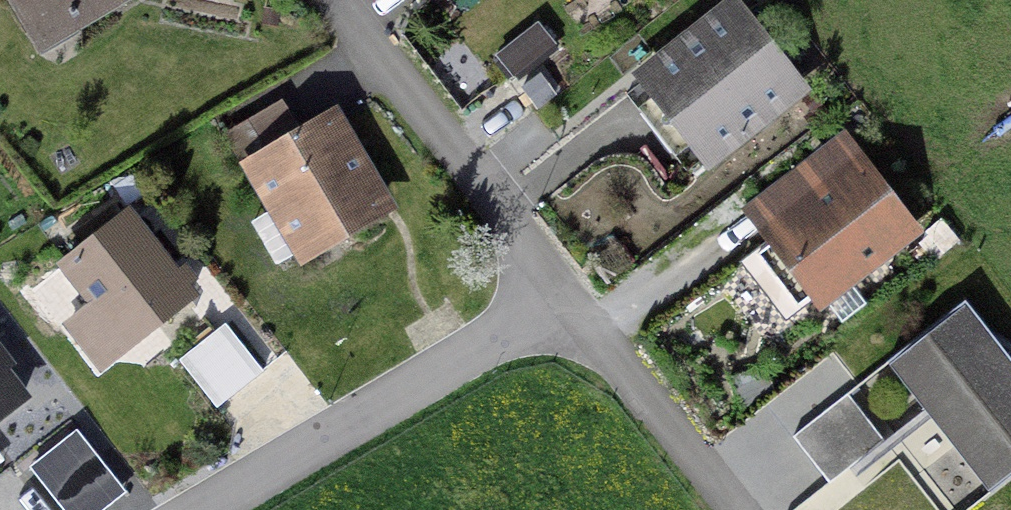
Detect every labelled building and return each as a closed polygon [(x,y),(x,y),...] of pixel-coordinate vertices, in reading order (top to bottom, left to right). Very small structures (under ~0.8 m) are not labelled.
[(47,58),(137,2),(135,0),(11,0),(47,58)] [(792,87),(729,5),(635,76),(699,158),(792,87)] [(556,47),(538,25),(497,58),(515,80),(556,47)] [(383,211),(327,113),(241,162),(298,260),(383,211)] [(908,232),(843,144),(745,214),(810,303),(908,232)] [(957,305),(882,363),(983,493),(1010,471),(1010,375),(957,305)] [(0,366),(0,416),(24,398),(0,366)] [(884,431),(850,391),(800,432),(833,473),(884,431)] [(78,424),(31,462),(70,509),(93,509),(126,484),(78,424)]
